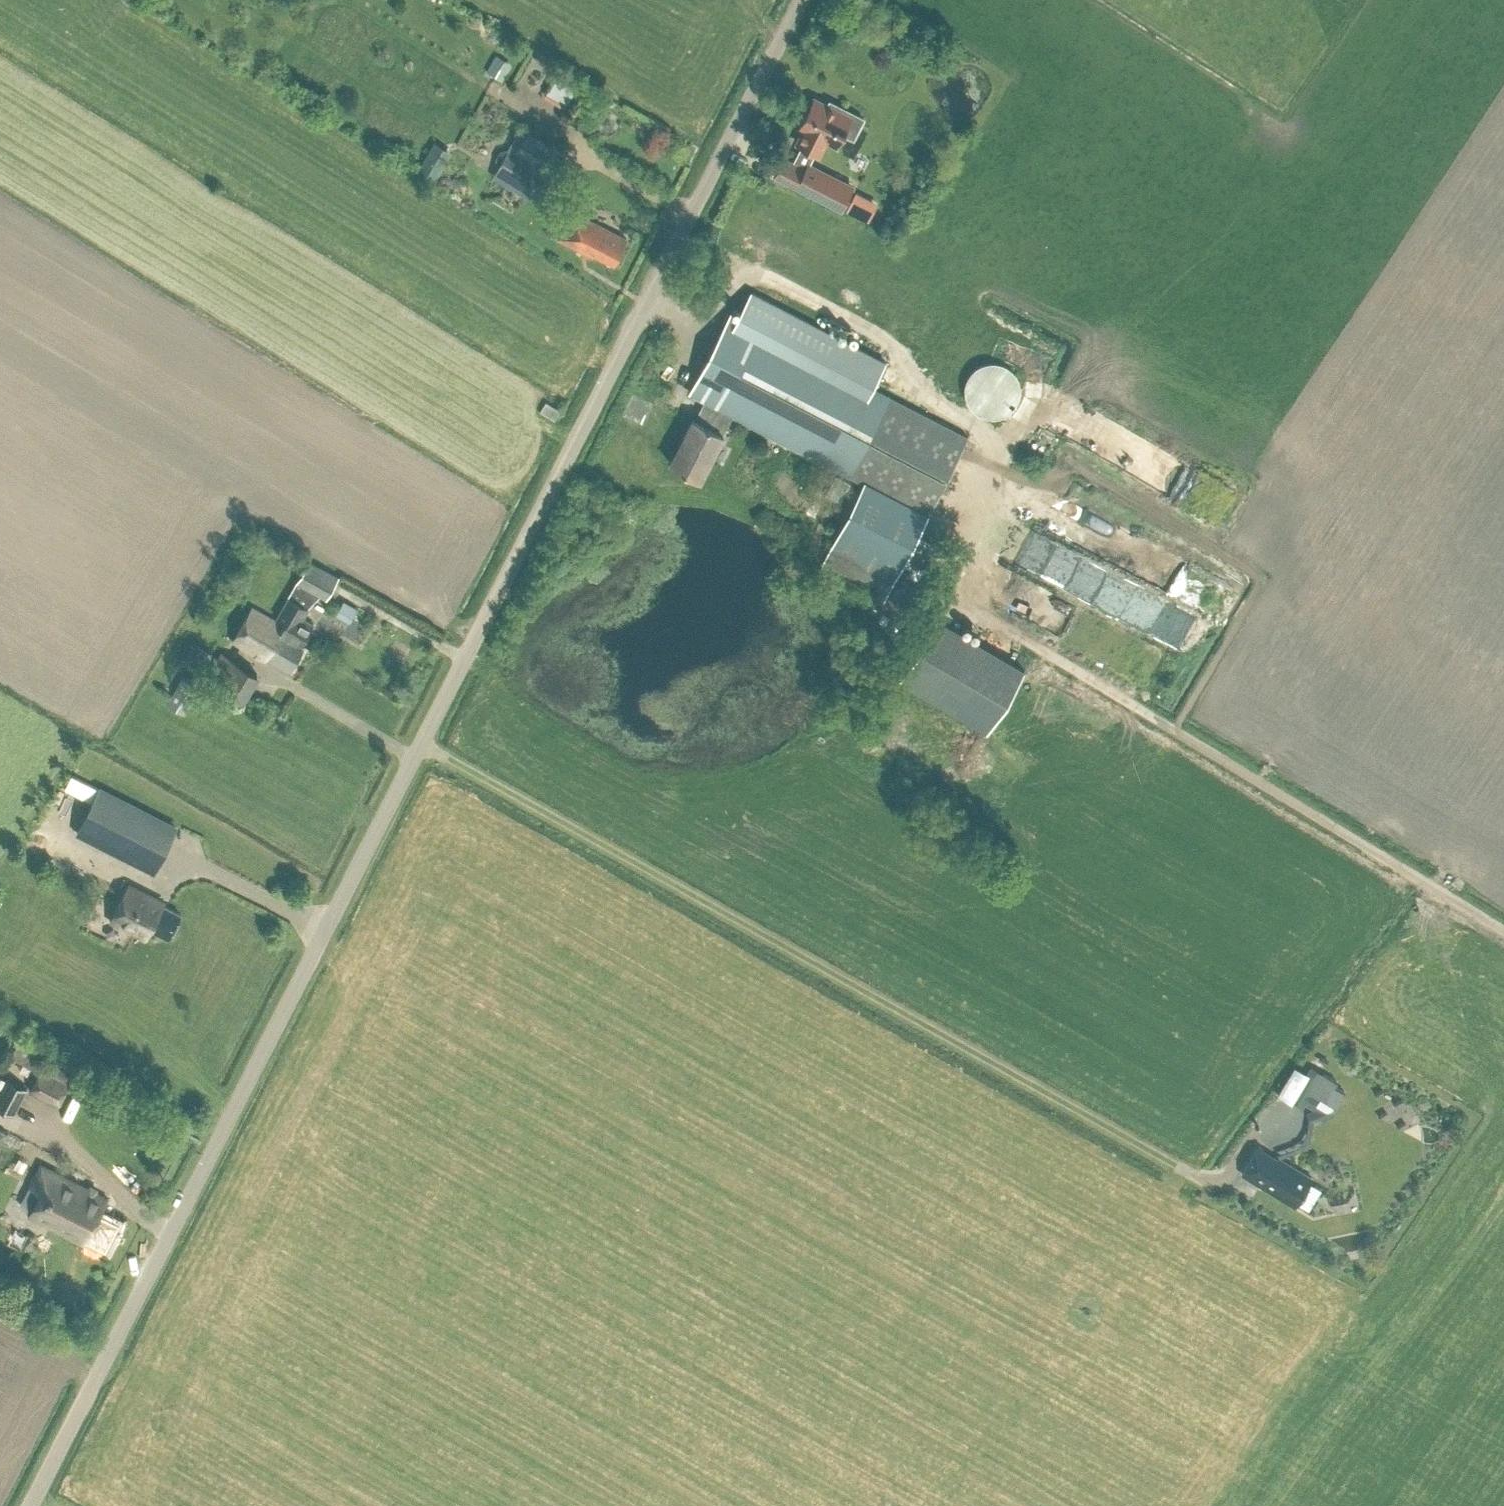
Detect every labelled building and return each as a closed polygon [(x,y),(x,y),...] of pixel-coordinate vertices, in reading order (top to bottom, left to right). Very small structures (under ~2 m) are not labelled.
[(513,67),(523,48),(514,43),(504,63),(513,67)] [(564,88),(585,95),(592,74),(571,67),(564,88)] [(792,162),(783,157),(774,173),(840,206),(851,185),(807,163),(821,136),(836,144),(842,131),(852,136),(862,117),(842,106),(839,110),(813,97),(799,125),(803,127),(796,141),(801,144),(792,162)] [(526,130),(514,150),(508,146),(500,148),(496,158),(498,164),(492,175),(507,185),(534,200),(563,152),(526,130)] [(878,200),(855,189),(846,208),(868,220),(878,200)] [(593,252),(612,262),(625,237),(570,208),(556,236),(592,255),(593,252)] [(737,317),(729,312),(689,391),(706,400),(696,419),(692,417),(669,462),(699,478),(722,433),(732,413),(861,480),(824,556),(888,587),(902,560),(925,572),(943,537),(920,524),(967,436),(871,386),(884,360),(751,291),(737,317)] [(998,360),(983,361),(972,367),(966,376),(963,385),(963,394),(968,405),(977,413),(992,415),(1004,412),(1014,404),(1020,391),(1017,378),(1010,366),(998,360)] [(655,419),(666,400),(651,391),(640,411),(655,419)] [(554,418),(559,408),(544,399),(539,409),(554,418)] [(816,501),(826,476),(809,470),(799,494),(816,501)] [(1098,522),(1098,491),(1073,491),(1073,522),(1098,522)] [(1093,576),(1202,624),(1216,593),(1107,544),(1093,576)] [(290,596),(278,617),(285,621),(280,630),(300,642),(313,621),(303,615),(308,606),(306,605),(314,590),(325,596),(337,575),(309,558),(287,595),(290,596)] [(1127,635),(1134,623),(1074,591),(1067,605),(1054,598),(1057,592),(1033,579),(1030,584),(1037,588),(1033,596),(1097,630),(1102,621),(1127,635)] [(345,600),(338,613),(351,619),(358,606),(345,600)] [(251,605),(232,637),(265,657),(267,654),(287,666),(300,642),(280,630),(285,621),(278,617),(276,619),(251,605)] [(987,729),(1024,667),(936,615),(899,677),(987,729)] [(192,637),(179,659),(199,673),(211,651),(192,637)] [(257,672),(221,650),(205,676),(241,698),(257,672)] [(186,671),(166,701),(185,712),(205,682),(186,671)] [(98,788),(77,832),(153,868),(174,825),(98,788)] [(128,884),(110,918),(145,936),(149,927),(167,936),(179,913),(150,898),(151,895),(128,884)] [(69,1080),(43,1066),(48,1055),(18,1040),(11,1054),(39,1069),(28,1090),(56,1105),(69,1080)] [(1324,1098),(1336,1079),(1317,1067),(1305,1086),(1324,1098)] [(67,1087),(84,1096),(93,1078),(77,1069),(67,1087)] [(28,1086),(8,1075),(0,1090),(0,1105),(13,1112),(28,1086)] [(1241,1170),(1293,1205),(1311,1178),(1277,1155),(1275,1158),(1259,1147),(1261,1144),(1259,1143),(1241,1170)] [(108,1197),(40,1163),(30,1183),(40,1189),(28,1214),(102,1252),(117,1222),(99,1213),(108,1197)]
